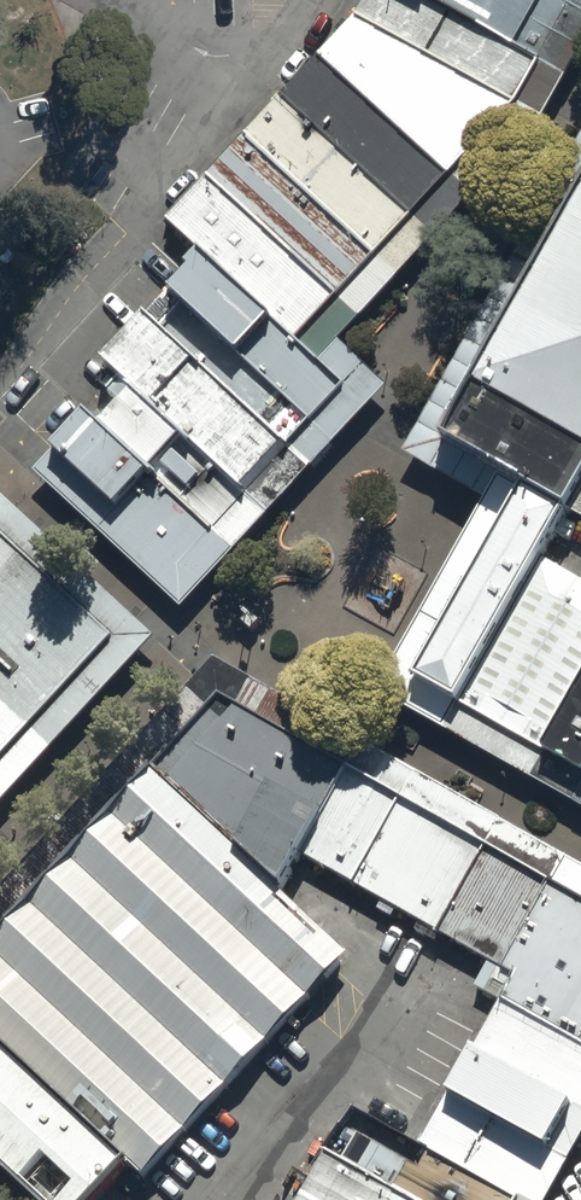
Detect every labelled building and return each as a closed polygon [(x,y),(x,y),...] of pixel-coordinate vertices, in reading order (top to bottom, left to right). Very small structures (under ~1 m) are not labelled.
[(205,176),(339,299),(516,103),(542,57),(435,0),(361,0),(353,15),(205,176)] [(542,57),(578,0),(435,0),(542,57)] [(205,176),(164,222),(197,254),(293,344),(339,299),(205,176)] [(438,438),(562,509),(580,476),(580,188),(438,438)] [(309,423),(342,387),(293,344),(197,254),(164,290),(179,304),(309,423)] [(309,423),(179,304),(157,329),(287,448),(309,423)] [(142,315),(100,361),(130,389),(245,494),(287,448),(157,329),(142,315)] [(95,427),(210,532),(245,494),(130,389),(95,427)] [(95,427),(79,413),(47,450),(177,568),(210,532),(95,427)] [(562,509),(521,487),(412,679),(454,704),(537,556),(562,509)] [(0,534),(0,762),(113,637),(0,534)] [(537,556),(454,704),(542,752),(580,680),(580,581),(537,556)] [(542,752),(580,773),(580,680),(542,752)] [(346,769),(216,696),(149,769),(277,890),(298,853),(346,769)] [(149,769),(0,928),(0,1174),(28,1199),(92,1199),(122,1164),(140,1179),(346,956),(277,890),(149,769)] [(346,769),(298,853),(515,977),(421,1145),(352,1107),(298,1199),(520,1199),(580,1092),(580,901),(346,769)]
